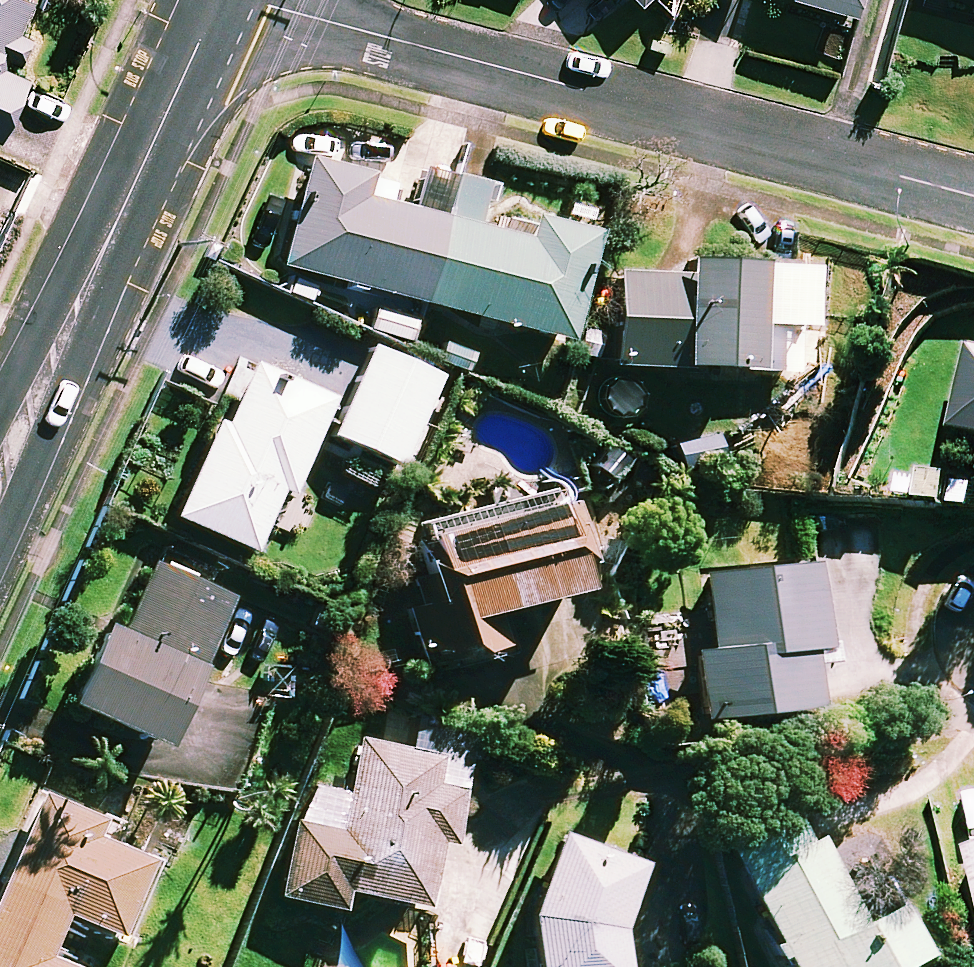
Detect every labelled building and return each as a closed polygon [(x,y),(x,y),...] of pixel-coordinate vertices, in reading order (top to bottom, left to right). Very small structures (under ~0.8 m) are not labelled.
[(1,137),(31,76),(5,64),(35,0),(0,0),(0,137),(1,137)] [(852,8),(854,0),(822,0),(852,8)] [(369,171),(308,156),(280,263),(564,336),(593,226),(530,210),(524,235),(477,223),(487,184),(455,175),(444,216),(362,195),(369,171)] [(749,269),(749,250),(679,251),(680,268),(612,269),(613,363),(748,361),(747,324),(791,323),(790,269),(749,269)] [(952,433),(973,437),(973,317),(952,433)] [(437,373),(372,343),(332,431),(397,461),(437,373)] [(327,395),(243,357),(172,511),(246,545),(274,485),(284,489),(327,395)] [(567,580),(547,491),(406,521),(423,597),(405,601),(417,657),(498,639),(489,597),(567,580)] [(821,654),(809,556),(699,570),(707,637),(694,639),(703,712),(810,699),(804,656),(821,654)] [(226,593),(149,557),(117,625),(102,618),(66,696),(157,739),(226,593)] [(462,758),(358,735),(338,827),(294,817),(278,892),(337,905),(342,884),(417,900),(432,833),(445,836),(462,758)] [(40,793),(0,883),(0,966),(76,966),(41,951),(61,908),(112,930),(145,856),(92,832),(98,818),(40,793)] [(563,831),(532,902),(535,966),(617,966),(616,924),(640,859),(563,831)] [(815,832),(740,867),(788,966),(870,966),(919,944),(893,889),(852,909),(815,832)]
